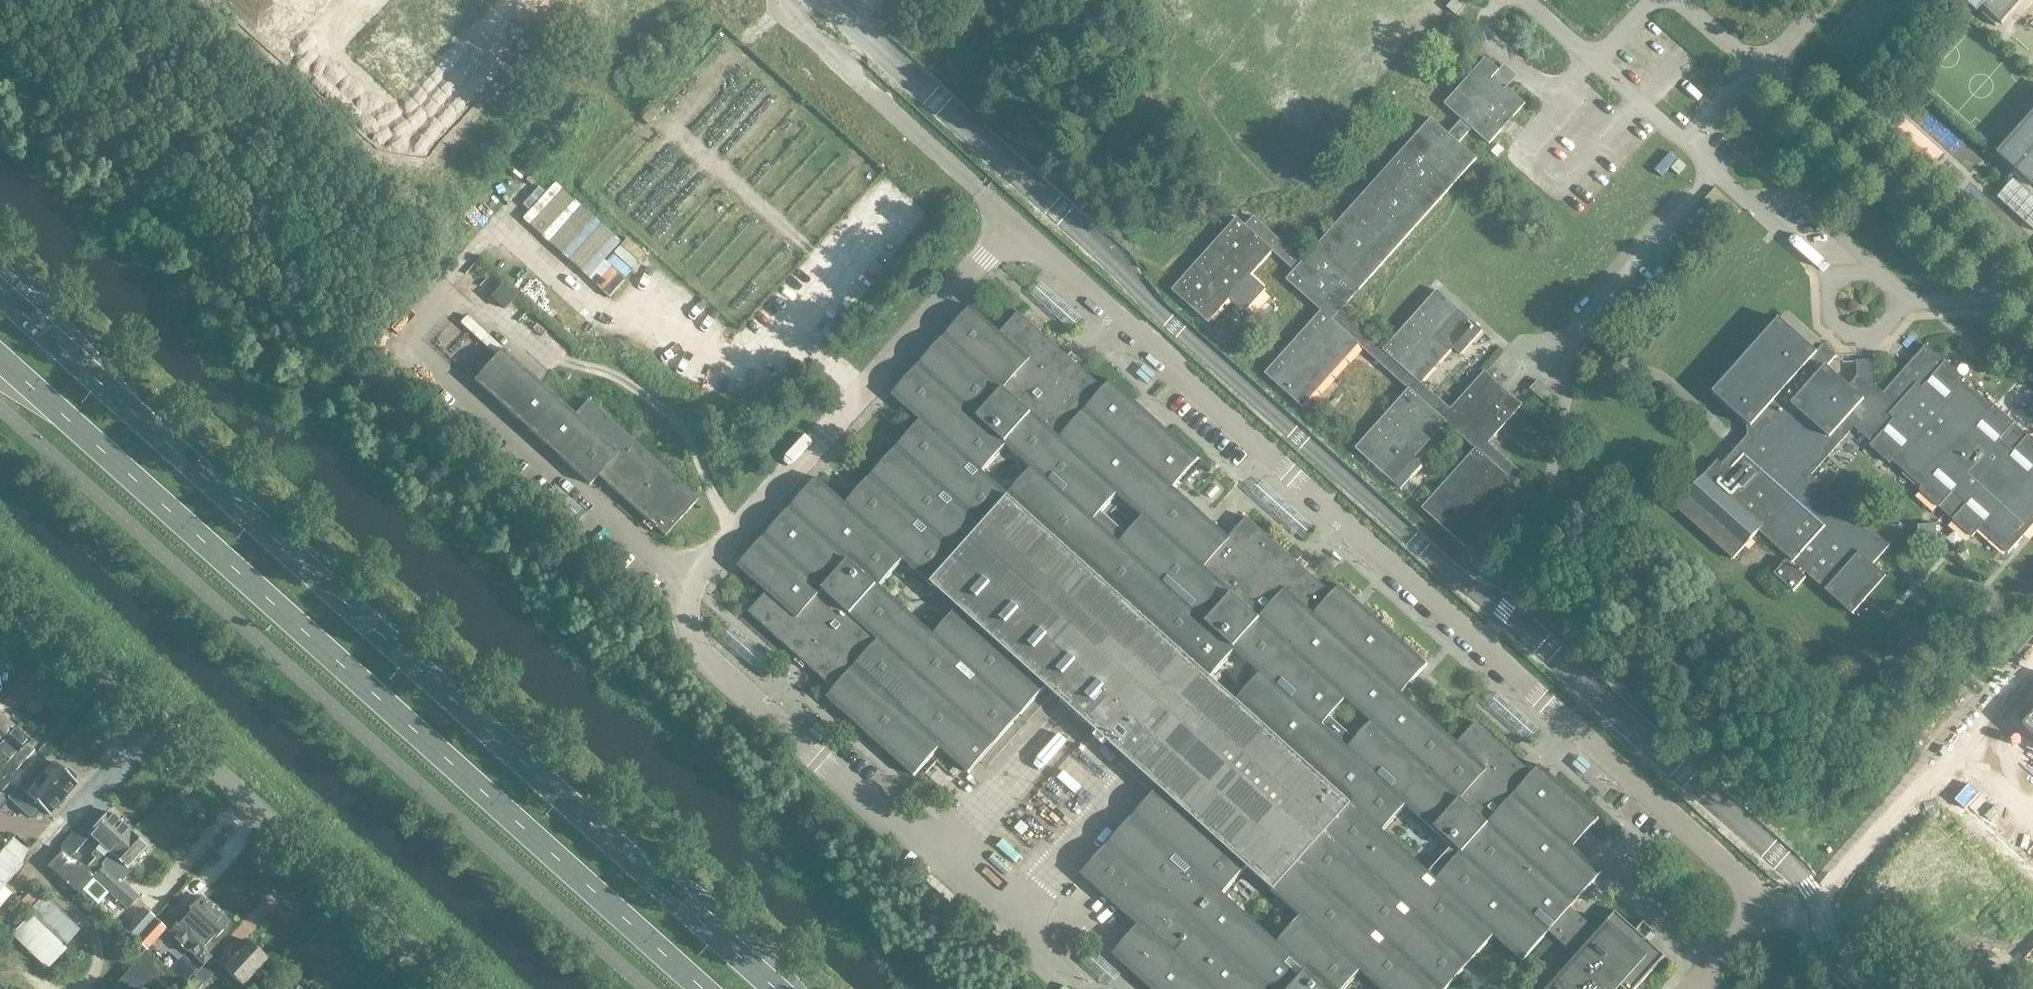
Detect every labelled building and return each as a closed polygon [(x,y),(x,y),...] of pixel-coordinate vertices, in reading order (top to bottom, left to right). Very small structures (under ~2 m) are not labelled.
[(260,17),(276,0),(242,0),(260,17)] [(1977,12),(1982,6),(2003,24),(2024,0),(1964,0),(1977,12)] [(1487,54),(1445,102),(1463,117),(1451,130),(1462,139),(1473,126),(1491,142),(1528,100),(1509,84),(1519,73),(1505,61),(1501,66),(1487,54)] [(1996,153),(2032,186),(2032,112),(1996,153)] [(1490,442),(1524,400),(1484,368),(1454,405),(1424,381),(1453,346),(1463,354),(1481,332),(1480,322),(1436,287),(1388,346),(1346,312),(1476,152),(1428,113),(1291,281),(1321,306),(1267,372),(1307,405),(1358,343),(1409,384),(1357,448),(1405,486),(1422,464),(1421,453),(1447,422),(1475,445),(1424,508),(1465,541),(1479,525),(1477,504),(1496,503),(1523,469),(1490,442)] [(1941,155),(1911,128),(1898,143),(1928,169),(1941,155)] [(875,197),(891,178),(885,173),(870,193),(875,197)] [(1998,198),(2032,229),(2032,195),(2015,179),(1998,198)] [(520,212),(606,289),(622,271),(625,273),(644,251),(628,238),(624,242),(555,180),(546,190),(543,187),(520,212)] [(1247,221),(1239,214),(1173,287),(1210,320),(1231,297),(1246,310),(1269,284),(1255,272),(1275,250),(1294,267),(1304,256),(1255,213),(1247,221)] [(1875,240),(1868,248),(1878,256),(1885,249),(1875,240)] [(1868,248),(1862,255),(1871,264),(1878,256),(1868,248)] [(1849,269),(1843,277),(1852,285),(1859,277),(1849,269)] [(1843,277),(1836,284),(1845,292),(1852,285),(1843,277)] [(1752,286),(1738,302),(1769,330),(1784,315),(1752,286)] [(1824,298),(1817,305),(1826,314),(1833,306),(1824,298)] [(1738,302),(1724,317),(1755,346),(1769,330),(1738,302)] [(1817,305),(1810,312),(1820,321),(1826,314),(1817,305)] [(1403,692),(1428,664),(1341,585),(1334,594),(1248,517),(1230,537),(1174,487),(1200,458),(1112,380),(1105,388),(1019,311),(1001,332),(972,306),(893,395),(921,420),(847,503),(818,477),(739,566),(767,592),(749,612),(835,689),(827,697),(915,776),(940,748),(969,773),(1047,687),(1159,787),(1081,874),(1138,925),(1113,954),(1152,988),(1445,988),(1494,935),(1523,961),(1549,931),(1582,961),(1564,981),(1558,976),(1546,988),(1599,988),(1611,976),(1625,988),(1636,988),(1666,956),(1638,931),(1644,923),(1658,935),(1658,934),(1644,922),(1637,930),(1616,911),(1598,931),(1571,907),(1603,872),(1574,846),(1600,818),(1541,765),(1533,773),(1476,722),(1458,742),(1403,692)] [(1858,310),(1851,317),(1860,325),(1867,318),(1858,310)] [(1958,314),(1930,345),(1946,360),(1974,329),(1958,314)] [(1224,340),(1237,328),(1224,315),(1212,328),(1224,340)] [(1724,317),(1710,332),(1742,361),(1755,346),(1724,317)] [(1867,318),(1860,325),(1869,334),(1876,326),(1867,318)] [(1974,329),(1946,360),(1962,374),(1990,343),(1974,329)] [(1710,332),(1696,348),(1728,376),(1742,361),(1710,332)] [(1790,336),(1783,343),(1792,351),(1799,344),(1790,336)] [(1890,339),(1884,347),(1892,354),(1899,347),(1890,339)] [(1783,343),(1776,351),(1785,359),(1792,351),(1783,343)] [(1990,343),(1962,374),(1978,388),(2006,358),(1990,343)] [(1899,347),(1892,354),(1901,363),(1908,355),(1899,347)] [(1696,348),(1683,363),(1714,391),(1728,376),(1696,348)] [(665,536),(698,499),(588,400),(575,414),(503,349),(474,380),(590,485),(598,476),(665,536)] [(2006,358),(1978,388),(1995,404),(2023,373),(2006,358)] [(1763,366),(1756,374),(1764,382),(1771,374),(1763,366)] [(1922,368),(1916,375),(1924,383),(1931,376),(1922,368)] [(1756,374),(1749,381),(1758,389),(1764,382),(1756,374)] [(1931,376),(1924,383),(1934,392),(1940,384),(1931,376)] [(2009,416),(2026,431),(2032,424),(2032,390),(2009,416)] [(1735,396),(1728,404),(1737,412),(1744,404),(1735,396)] [(1954,397),(1948,404),(1956,412),(1963,405),(1954,397)] [(1728,404),(1722,411),(1730,419),(1737,412),(1728,404)] [(1963,405),(1956,412),(1965,421),(1972,413),(1963,405)] [(1635,417),(1628,425),(1638,433),(1644,425),(1635,417)] [(1644,425),(1638,433),(1646,441),(1653,433),(1644,425)] [(1708,427),(1701,434),(1710,442),(1716,435),(1708,427)] [(1701,434),(1694,442),(1703,450),(1710,442),(1701,434)] [(2002,440),(1996,447),(2005,455),(2011,448),(2002,440)] [(1667,446),(1661,454),(1670,462),(1676,454),(1667,446)] [(2011,448),(2005,455),(2014,463),(2020,456),(2011,448)] [(1676,454),(1670,462),(1678,470),(1685,462),(1676,454)] [(1699,475),(1693,483),(1702,491),(1709,483),(1699,475)] [(1709,483),(1702,491),(1710,499),(1717,491),(1709,483)] [(2009,488),(2002,495),(2011,503),(2018,496),(2009,488)] [(1671,492),(1643,524),(1659,538),(1687,507),(1671,492)] [(2002,495),(1995,503),(2004,511),(2011,503),(2002,495)] [(1687,507),(1659,538),(1676,554),(1704,522),(1687,507)] [(1741,512),(1733,521),(1740,528),(1749,519),(1741,512)] [(2012,531),(2032,550),(2032,523),(2025,516),(2012,531)] [(1982,518),(1975,525),(1984,533),(1991,526),(1982,518)] [(1749,519),(1740,528),(1748,535),(1756,526),(1749,519)] [(1919,543),(1938,541),(1936,524),(1918,525),(1919,543)] [(1975,525),(1968,533),(1977,541),(1984,533),(1975,525)] [(1712,528),(1683,559),(1699,574),(1728,542),(1712,528)] [(1998,546),(2030,575),(2032,572),(2032,550),(2012,531),(1998,546)] [(1771,540),(1763,549),(1771,556),(1779,546),(1771,540)] [(1728,542),(1699,574),(1714,588),(1743,556),(1728,542)] [(1779,546),(1771,556),(1778,562),(1786,553),(1779,546)] [(1998,546),(1985,561),(2016,590),(2030,575),(1998,546)] [(1954,548),(1947,556),(1956,564),(1963,556),(1954,548)] [(1947,556),(1941,563),(1950,571),(1956,564),(1947,556)] [(1801,567),(1793,576),(1801,583),(1809,574),(1801,567)] [(1809,574),(1801,583),(1808,589),(1816,580),(1809,574)] [(1927,578),(1920,586),(1929,594),(1936,586),(1927,578)] [(1920,586),(1913,593),(1922,601),(1929,594),(1920,586)] [(1832,594),(1824,604),(1831,610),(1839,601),(1832,594)] [(1839,601),(1831,610),(1838,617),(1847,608),(1839,601)] [(1870,628),(1862,637),(1869,644),(1878,635),(1870,628)] [(1878,635),(1869,644),(1877,651),(1885,642),(1878,635)] [(1899,654),(1891,663),(1898,670),(1906,661),(1899,654)] [(1906,661),(1898,670),(1905,676),(1913,667),(1906,661)] [(1927,680),(1919,689),(1926,696),(1935,687),(1927,680)] [(1935,687),(1926,696),(1934,702),(1942,693),(1935,687)] [(19,730),(0,713),(0,751),(19,730)] [(2023,725),(2032,735),(2032,714),(2023,725)] [(0,751),(0,760),(5,765),(1,770),(10,778),(35,750),(27,743),(30,740),(19,730),(0,751)] [(54,762),(25,795),(48,816),(78,783),(76,782),(77,777),(69,769),(64,771),(54,762)] [(0,776),(0,802),(15,785),(2,774),(0,776)] [(1966,809),(1980,794),(1970,784),(1956,800),(1966,809)] [(48,866),(73,890),(128,829),(109,812),(87,836),(77,827),(61,844),(62,851),(48,866)] [(1917,826),(1908,836),(1915,842),(1924,833),(1917,826)] [(131,832),(128,829),(73,890),(78,894),(93,877),(108,891),(117,899),(128,909),(139,897),(114,875),(117,872),(113,868),(120,860),(128,868),(147,847),(131,833),(131,832)] [(1924,833),(1915,842),(1923,849),(1931,840),(1924,833)] [(4,901),(11,892),(3,886),(19,866),(28,849),(14,838),(0,854),(0,897),(4,901)] [(1945,852),(1937,862),(1944,868),(1952,859),(1945,852)] [(1901,858),(1876,886),(1891,899),(1916,871),(1901,858)] [(1952,859),(1944,868),(1951,875),(1960,865),(1952,859)] [(1974,878),(1965,887),(1972,894),(1981,885),(1974,878)] [(1981,885),(1972,894),(1980,901),(1988,891),(1981,885)] [(16,900),(19,903),(31,915),(12,935),(45,967),(65,946),(81,930),(58,909),(59,908),(36,886),(34,889),(32,887),(22,897),(21,895),(16,900)] [(169,932),(198,958),(205,950),(229,923),(201,897),(169,932)] [(2002,904),(1994,913),(2001,920),(2010,910),(2002,904)] [(2010,910),(2001,920),(2008,926),(2017,917),(2010,910)] [(147,950),(166,928),(156,919),(136,940),(147,950)] [(2023,939),(2030,946),(2032,943),(2032,932),(2031,930),(2023,939)] [(242,986),(268,958),(249,941),(223,968),(242,986)] [(124,988),(157,988),(170,973),(144,951),(117,984),(124,988)] [(174,964),(189,978),(202,965),(187,951),(174,964)] [(221,965),(212,957),(204,966),(195,976),(204,984),(221,965)] [(2012,988),(2032,988),(2032,975),(2028,971),(2012,988)]
